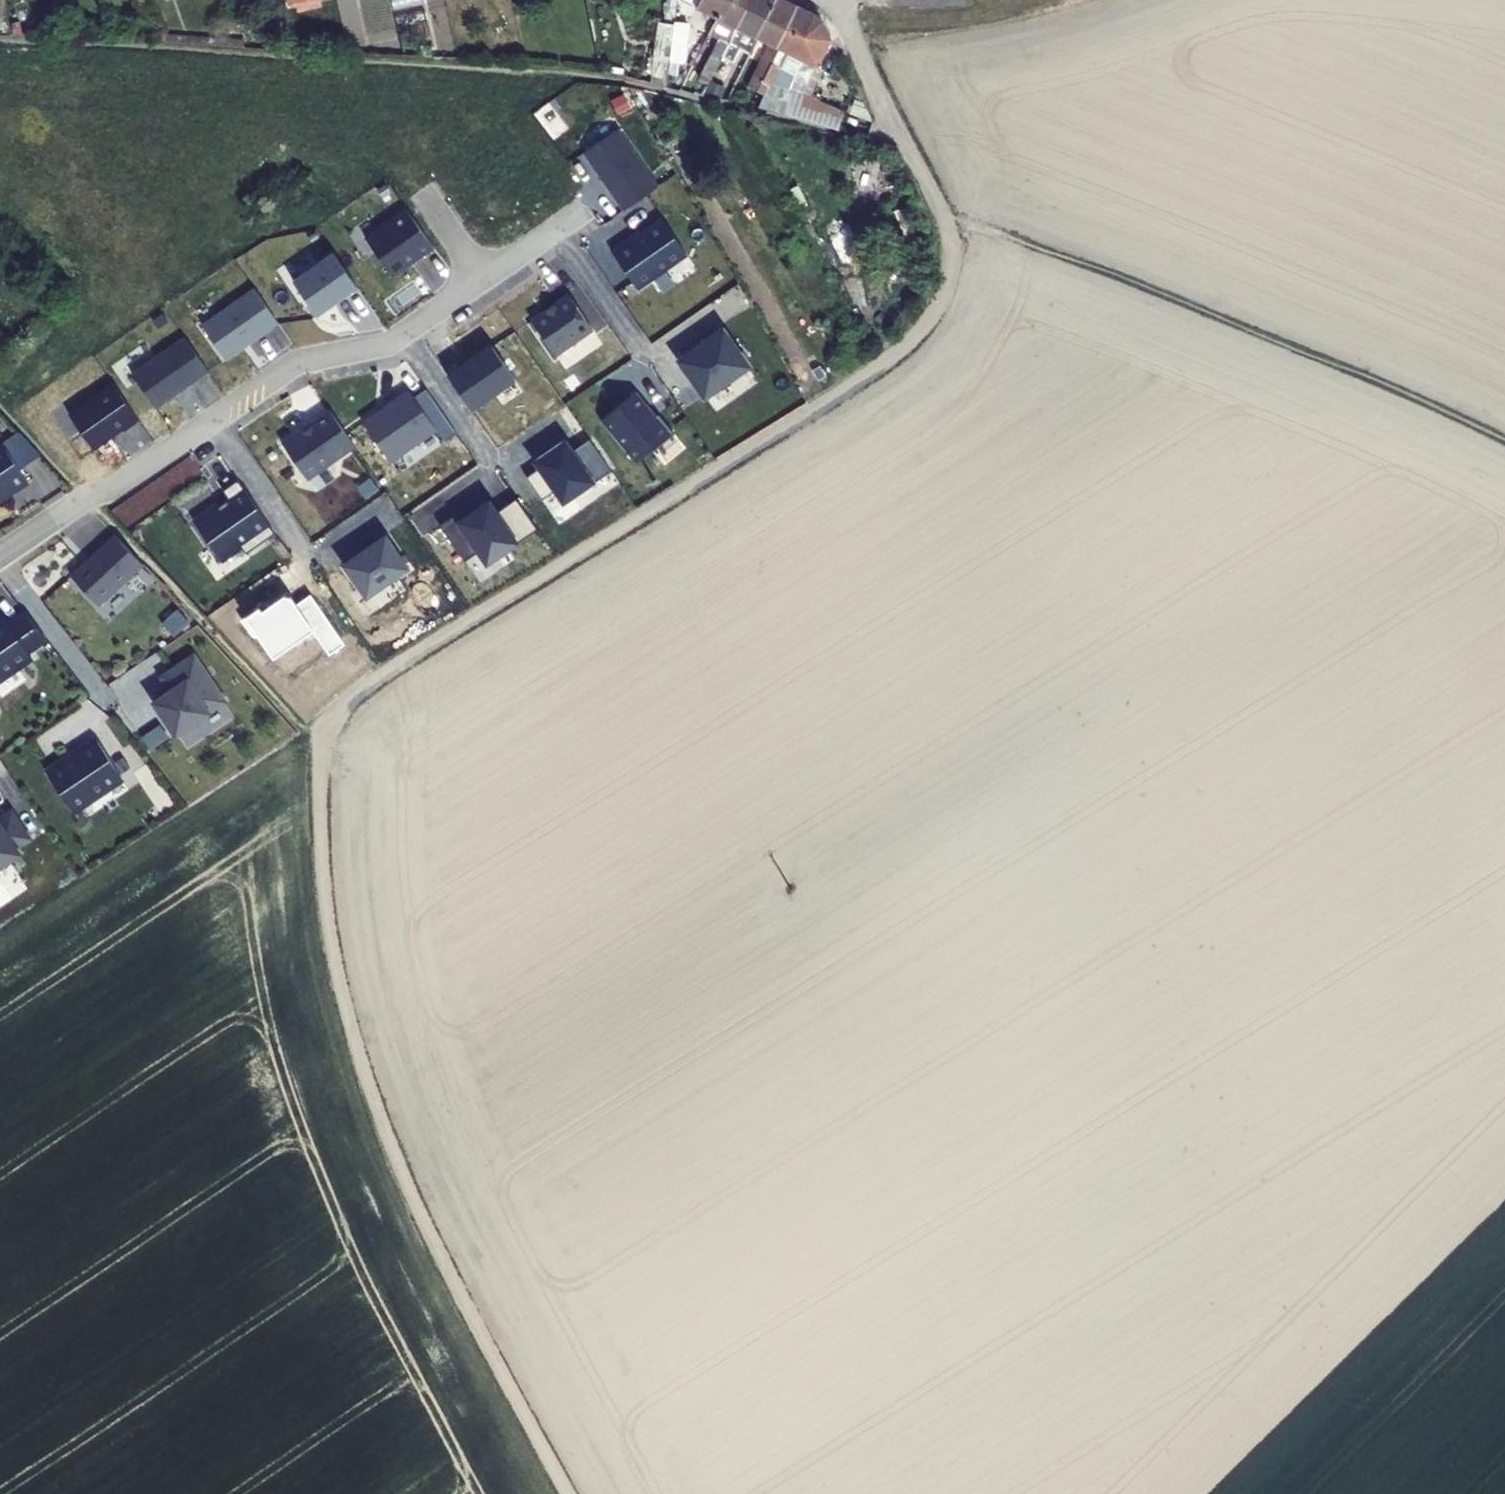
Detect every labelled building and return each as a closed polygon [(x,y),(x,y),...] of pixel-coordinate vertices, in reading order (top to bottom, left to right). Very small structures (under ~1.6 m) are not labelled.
[(704,5),(724,15),(731,0),(706,0),(704,5)] [(724,15),(716,30),(727,36),(720,50),(729,54),(756,0),(731,0),(724,15)] [(729,54),(737,58),(745,42),(757,48),(765,32),(781,0),(756,0),(729,54)] [(805,0),(781,0),(765,32),(785,42),(807,1),(805,0)] [(820,7),(807,1),(785,42),(778,58),(770,73),(776,76),(762,103),(773,105),(786,78),(811,89),(839,35),(831,18),(826,12),(820,7)] [(682,21),(678,55),(693,56),(697,23),(682,21)] [(661,52),(657,79),(675,81),(678,55),(661,52)] [(762,69),(770,73),(778,58),(769,54),(762,69)] [(709,68),(699,88),(711,91),(720,73),(709,68)] [(762,69),(747,99),(762,103),(776,76),(770,73),(762,69)] [(786,78),(773,105),(819,115),(824,95),(811,89),(786,78)] [(309,272),(321,284),(331,275),(319,263),(309,272)] [(20,432),(0,446),(0,497),(7,492),(8,495),(29,481),(21,469),(42,455),(20,432)] [(143,564),(116,534),(72,575),(99,604),(143,564)] [(44,638),(25,613),(8,624),(4,617),(0,620),(0,675),(29,655),(26,650),(44,638)] [(224,702),(193,656),(170,672),(180,685),(154,703),(175,735),(224,702)] [(122,778),(96,741),(78,753),(80,755),(71,761),(69,757),(46,773),(72,811),(122,778)] [(10,863),(7,858),(15,853),(12,848),(27,838),(10,813),(0,820),(0,870),(10,863)]
